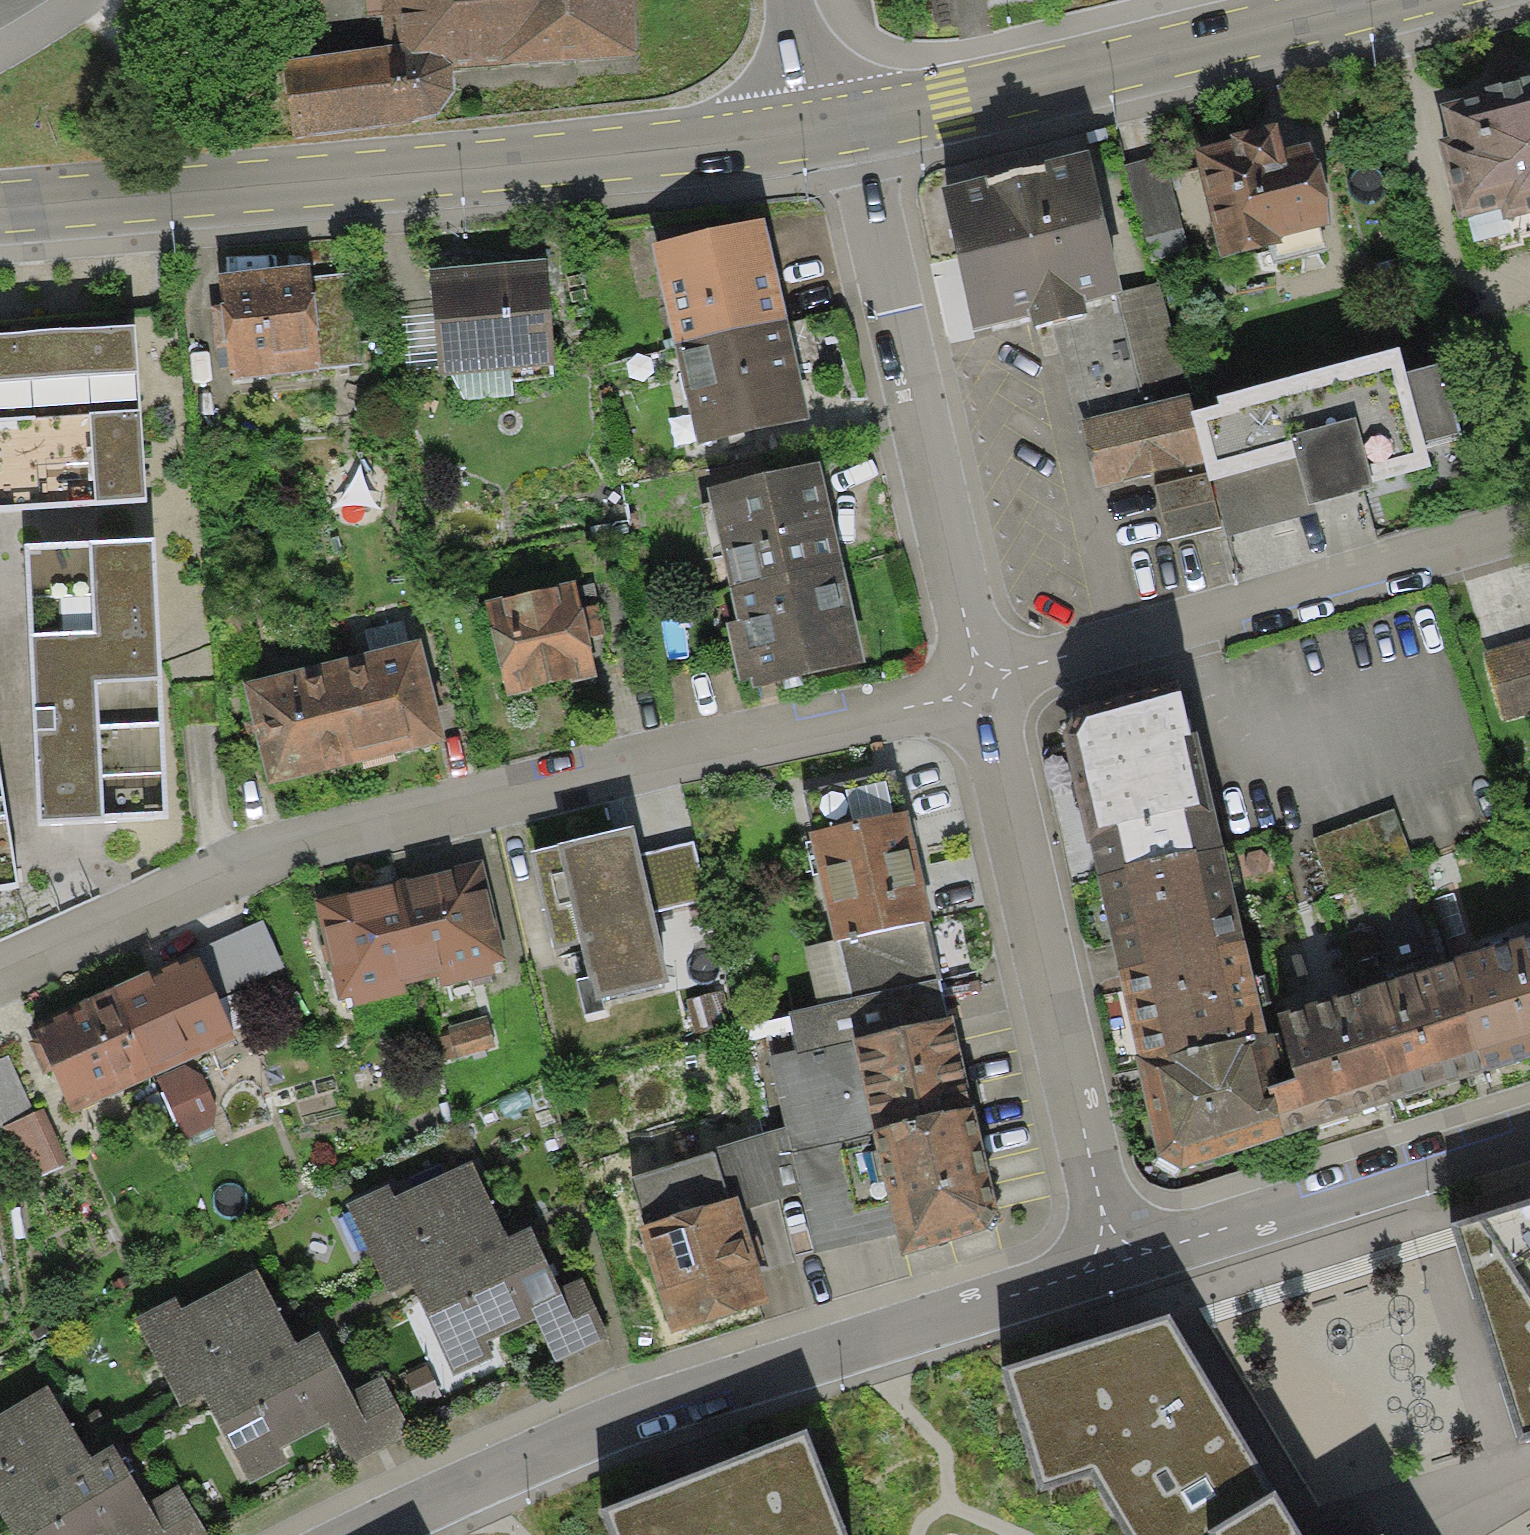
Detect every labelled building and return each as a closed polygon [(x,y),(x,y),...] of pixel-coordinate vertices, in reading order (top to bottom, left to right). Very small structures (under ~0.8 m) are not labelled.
[(386,44),(284,60),(293,138),(416,120),(442,112),(456,89),(452,68),(637,54),(634,0),(382,0),(386,44)] [(1438,103),(1445,131),(1435,134),(1451,197),(1454,196),(1460,219),(1500,209),(1503,220),(1529,213),(1529,81),(1438,103)] [(1231,139),(1194,149),(1222,259),(1280,244),(1278,238),(1332,224),(1311,142),(1284,149),(1277,120),(1229,132),(1231,139)] [(1122,291),(1088,151),(1015,169),(939,187),(957,259),(974,330),(1030,316),(1032,327),(1086,314),(1083,301),(1117,292),(1122,291)] [(1164,155),(1125,165),(1151,260),(1190,249),(1164,155)] [(652,244),(675,343),(788,318),(763,218),(652,244)] [(554,364),(544,258),(429,269),(434,313),(437,363),(439,375),(451,374),(511,368),(554,364)] [(232,380),(320,370),(364,365),(353,273),(310,278),(308,266),(220,276),(232,380)] [(1159,282),(1122,291),(1117,292),(1146,405),(1188,394),(1159,282)] [(437,363),(434,313),(400,316),(403,366),(437,363)] [(811,417),(788,318),(675,343),(698,443),(811,417)] [(140,412),(135,328),(0,336),(0,421),(140,412)] [(1400,347),(1218,395),(1220,404),(1192,411),(1204,462),(1208,474),(1209,481),(1213,480),(1228,536),(1316,513),(1313,503),(1372,488),(1370,482),(1432,466),(1426,441),(1459,433),(1441,364),(1407,372),(1400,347)] [(513,397),(511,368),(451,374),(466,400),(513,397)] [(1204,462),(1192,411),(1188,394),(1146,405),(1078,422),(1095,489),(1204,462)] [(0,421),(0,509),(146,500),(140,412),(0,421)] [(730,588),(842,562),(819,462),(707,488),(730,588)] [(1209,481),(1208,474),(1156,486),(1168,539),(1220,526),(1209,481)] [(154,540),(26,545),(38,821),(168,815),(154,540)] [(730,588),(738,620),(727,623),(741,681),(751,678),(754,688),(865,663),(842,562),(730,588)] [(597,676),(588,635),(605,631),(594,581),(576,585),(575,580),(485,601),(507,696),(597,676)] [(1487,650),(1507,717),(1529,710),(1529,637),(1487,650)] [(330,660),(356,763),(443,741),(417,638),(330,660)] [(356,763),(330,660),(241,683),(267,785),(356,763)] [(1182,691),(1085,716),(1077,733),(1063,738),(1097,877),(1223,848),(1198,733),(1192,734),(1182,691)] [(4,798),(0,799),(0,890),(19,887),(4,798)] [(808,831),(832,941),(846,999),(941,980),(928,920),(932,918),(907,809),(808,831)] [(641,853),(634,826),(531,850),(554,950),(581,944),(588,977),(577,980),(585,1015),(603,1011),(601,999),(670,983),(653,912),(641,853)] [(694,842),(641,853),(653,912),(707,901),(694,842)] [(1097,877),(1118,973),(1245,942),(1223,848),(1097,877)] [(397,882),(422,981),(439,977),(441,987),(496,974),(493,964),(506,961),(482,861),(397,882)] [(422,981),(397,882),(314,902),(338,1002),(353,998),(355,1006),(408,993),(406,985),(422,981)] [(195,952),(198,958),(218,1001),(287,969),(264,920),(195,952)] [(1451,963),(1486,1073),(1529,1059),(1529,938),(1451,963)] [(818,1006),(846,999),(832,941),(804,948),(818,1006)] [(1265,1032),(1245,942),(1118,973),(1136,1061),(1265,1032)] [(113,987),(154,1077),(157,1076),(185,1064),(235,1041),(218,1001),(198,958),(180,966),(178,960),(160,968),(162,973),(152,978),(149,971),(113,987)] [(1486,1073),(1451,963),(1357,990),(1390,1101),(1486,1073)] [(788,1012),(796,1050),(949,1018),(941,980),(846,999),(818,1006),(788,1012)] [(154,1077),(113,987),(79,1002),(82,1010),(69,1016),(66,1010),(52,1017),(54,1021),(33,1031),(71,1114),(154,1077)] [(725,990),(687,1001),(696,1035),(734,1024),(725,990)] [(1277,1015),(1282,1033),(1309,1126),(1390,1101),(1357,990),(1277,1015)] [(486,1016),(449,1027),(450,1032),(441,1035),(447,1058),(455,1056),(456,1058),(495,1047),(486,1016)] [(796,1050),(769,1057),(785,1127),(791,1152),(872,1134),(871,1127),(973,1104),(953,1016),(949,1018),(796,1050)] [(1266,1036),(1265,1032),(1136,1061),(1160,1157),(1182,1169),(1285,1137),(1309,1126),(1282,1033),(1266,1036)] [(0,1059),(0,1130),(3,1129),(2,1126),(35,1112),(9,1055),(0,1059)] [(185,1064),(157,1076),(188,1139),(214,1127),(217,1106),(202,1075),(185,1064)] [(999,1210),(973,1104),(871,1127),(872,1134),(791,1152),(800,1194),(814,1254),(896,1235),(902,1257),(990,1229),(999,1210)] [(43,1108),(35,1112),(2,1126),(3,1129),(27,1182),(68,1163),(43,1108)] [(785,1127),(714,1150),(729,1199),(736,1197),(741,1213),(800,1194),(791,1152),(785,1127)] [(638,1227),(671,1333),(769,1303),(741,1213),(736,1197),(729,1199),(714,1150),(632,1176),(647,1225),(638,1227)] [(389,1185),(346,1205),(386,1294),(410,1283),(508,1238),(473,1161),(394,1197),(389,1185)] [(1454,1224),(1521,1444),(1529,1441),(1529,1201),(1454,1224)] [(533,1227),(508,1238),(410,1283),(452,1376),(492,1358),(486,1343),(536,1320),(555,1363),(610,1338),(583,1279),(561,1289),(533,1227)] [(175,1296),(133,1318),(178,1405),(203,1393),(297,1344),(258,1269),(182,1308),(175,1296)] [(1168,1314),(1103,1333),(999,1363),(1037,1489),(1091,1472),(1127,1534),(1300,1534),(1168,1314)] [(318,1333),(297,1344),(203,1393),(250,1484),(289,1463),(281,1448),(329,1424),(351,1467),(413,1435),(383,1376),(350,1393),(318,1333)] [(91,1458),(49,1387),(0,1415),(0,1511),(91,1458)] [(805,1430),(703,1469),(602,1508),(613,1534),(845,1534),(805,1430)] [(91,1458),(0,1511),(0,1514),(13,1534),(131,1534),(134,1533),(135,1534),(208,1534),(179,1486),(146,1506),(111,1446),(91,1458)]
